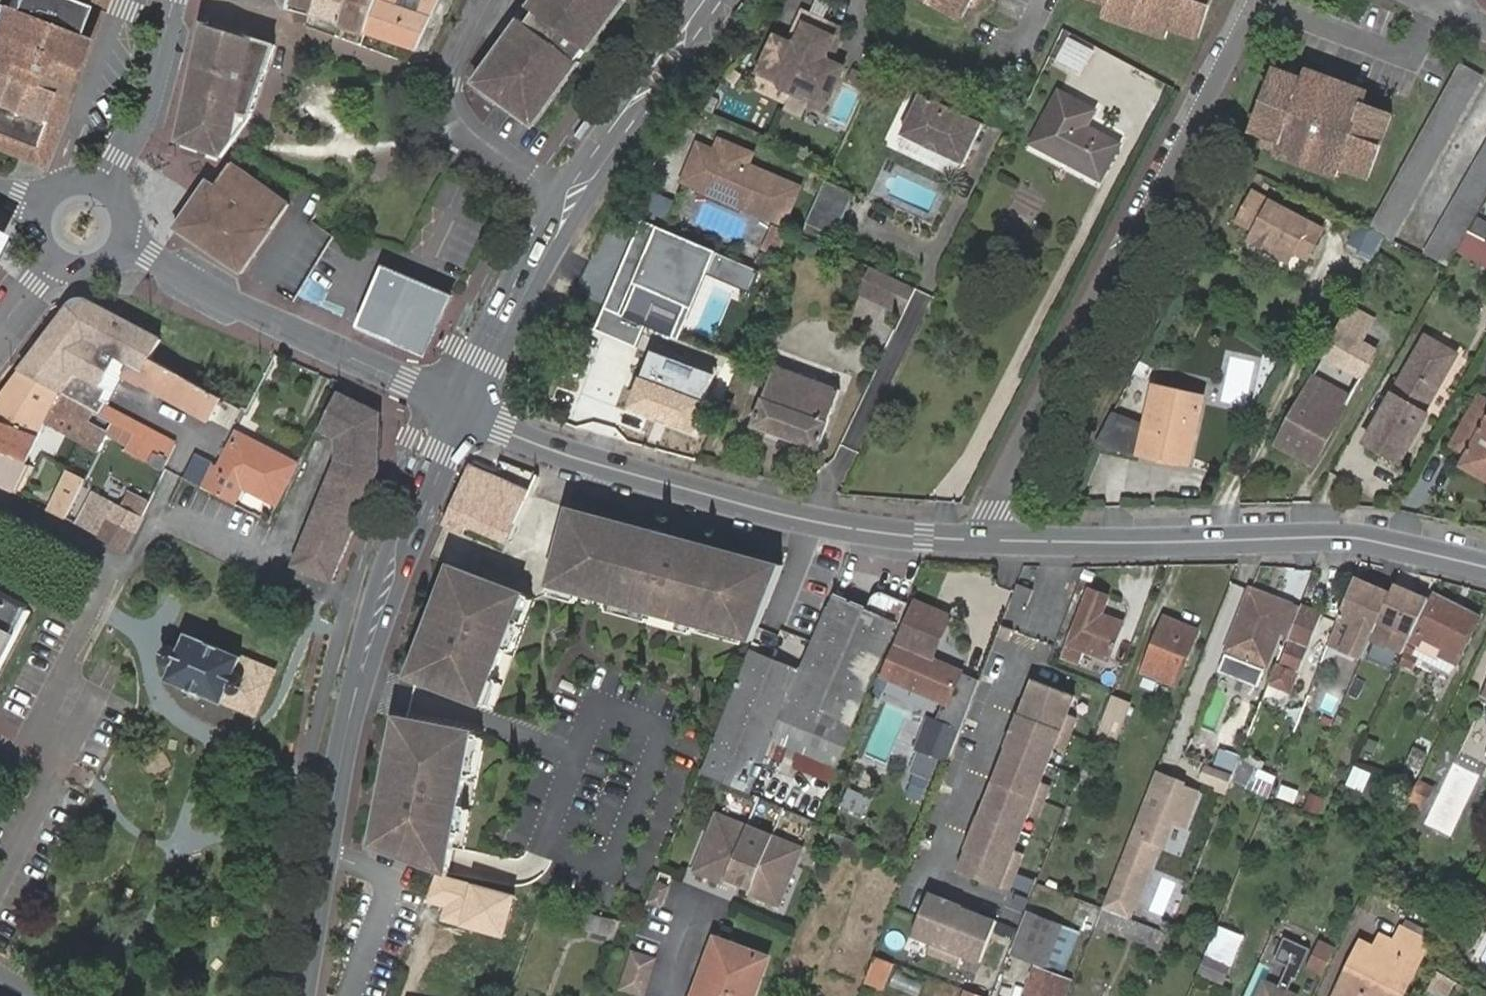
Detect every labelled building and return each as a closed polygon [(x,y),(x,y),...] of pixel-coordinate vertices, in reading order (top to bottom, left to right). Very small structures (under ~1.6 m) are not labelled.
[(33,146),(90,0),(0,0),(0,133),(33,146)] [(264,4),(289,9),(290,3),(312,8),(314,0),(246,0),(264,4)] [(310,14),(339,23),(347,0),(314,0),(312,8),(310,14)] [(339,23),(366,31),(376,0),(347,0),(339,23)] [(366,31),(416,48),(438,0),(376,0),(366,31)] [(476,80),(477,81),(496,96),(528,119),(577,53),(579,55),(586,45),(585,44),(617,0),(534,0),(476,80)] [(623,0),(617,0),(585,44),(586,45),(589,47),(623,0)] [(758,1),(756,0),(750,0),(741,13),(747,18),(758,1)] [(963,15),(968,6),(973,8),(978,0),(937,0),(963,15)] [(1114,4),(1111,15),(1169,36),(1173,25),(1199,35),(1212,0),(1105,0),(1114,4)] [(801,31),(813,6),(806,3),(792,36),(801,31)] [(793,87),(797,79),(827,12),(813,6),(801,31),(792,36),(779,30),(756,82),(789,96),(793,87)] [(827,12),(797,79),(833,95),(848,60),(836,55),(830,46),(843,19),(827,12)] [(850,22),(843,19),(830,46),(836,55),(850,22)] [(198,68),(259,90),(275,45),(204,24),(191,66),(198,68)] [(1079,75),(1092,50),(1066,37),(1053,62),(1079,75)] [(577,53),(528,119),(533,123),(582,57),(579,55),(577,53)] [(1485,76),(1460,63),(1368,229),(1384,238),(1395,244),(1485,76)] [(247,116),(259,90),(198,68),(191,66),(189,65),(168,136),(210,152),(245,120),(247,116)] [(1307,73),(1291,68),(1288,74),(1276,69),(1253,132),(1265,136),(1262,144),(1278,149),(1276,154),(1335,176),(1339,167),(1369,178),(1391,117),(1362,106),(1367,92),(1355,88),(1351,97),(1334,90),(1336,84),(1320,79),(1322,75),(1309,71),(1307,73)] [(1351,97),(1355,88),(1322,75),(1320,79),(1336,84),(1334,90),(1351,97)] [(797,79),(793,88),(829,103),(833,95),(797,79)] [(1094,110),(1058,91),(1031,142),(1101,179),(1119,144),(1086,127),(1094,110)] [(982,121),(921,92),(901,133),(963,162),(982,121)] [(582,140),(594,124),(588,119),(576,135),(582,140)] [(702,133),(685,170),(702,178),(708,175),(710,170),(738,183),(736,188),(745,193),(743,196),(786,216),(803,179),(752,156),(757,144),(727,131),(722,142),(702,133)] [(1420,253),(1436,261),(1447,267),(1485,195),(1485,133),(1420,253)] [(287,203),(230,164),(214,186),(208,181),(177,226),(241,271),(269,230),(287,203)] [(738,183),(710,170),(708,175),(702,178),(743,196),(745,193),(736,188),(738,183)] [(852,194),(824,181),(806,222),(833,235),(852,194)] [(665,224),(676,204),(658,194),(647,215),(665,224)] [(1256,234),(1286,250),(1287,249),(1306,259),(1320,232),(1254,196),(1239,223),(1257,233),(1256,234)] [(1475,217),(1470,232),(1485,238),(1485,221),(1475,217)] [(1368,229),(1362,225),(1354,240),(1376,252),(1384,238),(1368,229)] [(1465,233),(1457,247),(1485,261),(1485,243),(1465,233)] [(1282,258),(1286,250),(1256,234),(1252,241),(1282,258)] [(1469,257),(1455,251),(1448,263),(1463,271),(1469,257)] [(914,285),(871,264),(860,290),(902,310),(914,285)] [(440,323),(453,297),(387,269),(360,324),(392,339),(440,323)] [(73,308),(22,372),(66,397),(82,405),(95,413),(115,423),(136,435),(130,447),(127,452),(165,472),(178,445),(104,405),(112,390),(108,388),(122,360),(146,374),(144,379),(176,396),(185,378),(154,360),(163,342),(104,311),(89,303),(87,307),(77,310),(73,308)] [(1339,330),(1317,368),(1330,375),(1336,364),(1360,377),(1375,350),(1364,344),(1376,320),(1351,306),(1339,330)] [(392,339),(398,342),(425,355),(437,329),(440,323),(392,339)] [(1413,361),(1363,442),(1398,463),(1426,415),(1422,413),(1456,356),(1425,338),(1413,361)] [(716,370),(654,347),(630,407),(692,432),(716,370)] [(1152,368),(1140,361),(1134,373),(1146,379),(1152,368)] [(840,391),(774,367),(752,425),(818,449),(840,391)] [(3,398),(48,416),(71,428),(82,405),(66,397),(22,372),(3,398)] [(223,402),(185,378),(176,396),(188,403),(185,410),(212,424),(223,402)] [(1315,456),(1342,408),(1327,398),(1332,388),(1324,385),(1312,378),(1279,436),(1315,456)] [(1146,426),(1113,412),(1096,444),(1098,444),(1124,450),(1189,462),(1202,396),(1155,387),(1146,426)] [(336,465),(332,476),(371,492),(379,476),(382,413),(337,393),(318,431),(336,439),(336,465)] [(1480,395),(1451,443),(1468,454),(1461,466),(1485,480),(1485,398),(1480,395)] [(26,463),(45,422),(48,416),(3,398),(0,402),(0,453),(26,463)] [(136,435),(115,423),(109,436),(130,447),(136,435)] [(298,465),(237,433),(216,475),(277,506),(298,465)] [(26,463),(0,453),(0,487),(12,493),(26,463)] [(198,455),(185,482),(204,491),(217,465),(198,455)] [(474,468),(448,527),(466,534),(469,527),(509,545),(533,491),(474,468)] [(84,478),(71,470),(50,512),(64,519),(84,478)] [(294,566),(332,586),(333,581),(341,561),(371,492),(332,476),(294,566)] [(92,495),(77,526),(94,534),(102,518),(135,533),(142,519),(92,495)] [(784,567),(570,510),(549,587),(755,642),(784,567)] [(127,550),(135,533),(102,518),(94,534),(127,550)] [(527,591),(454,560),(447,578),(442,592),(433,614),(425,637),(417,661),(413,674),(485,705),(527,591)] [(1373,639),(1393,593),(1357,577),(1331,643),(1365,658),(1373,639)] [(1034,589),(1019,584),(1013,600),(1028,605),(1034,589)] [(1432,601),(1397,584),(1393,593),(1373,639),(1406,655),(1432,601)] [(1303,608),(1254,589),(1219,675),(1259,691),(1281,635),(1290,638),(1303,608)] [(1111,597),(1091,590),(1066,657),(1100,670),(1105,658),(1112,660),(1126,624),(1104,615),(1111,597)] [(804,771),(798,784),(830,798),(858,727),(857,725),(899,623),(903,625),(911,604),(891,596),(888,595),(885,595),(880,597),(877,598),(874,601),(870,610),(835,594),(831,604),(815,644),(804,670),(752,650),(744,671),(703,773),(753,795),(768,756),(804,771)] [(1480,617),(1439,597),(1405,663),(1415,667),(1421,655),(1444,665),(1448,658),(1457,663),(1480,617)] [(917,601),(886,679),(948,702),(940,722),(934,720),(914,773),(932,780),(941,757),(952,761),(983,679),(935,660),(953,616),(917,601)] [(25,615),(0,602),(0,669),(25,615)] [(1280,664),(1272,685),(1291,692),(1321,614),(1307,609),(1284,665),(1280,664)] [(1200,630),(1167,617),(1145,671),(1178,685),(1200,630)] [(188,635),(181,651),(179,650),(175,649),(172,650),(169,652),(167,655),(166,658),(167,662),(169,665),(171,667),(174,668),(169,680),(238,708),(239,706),(259,714),(276,672),(188,635)] [(1076,696),(1034,680),(959,872),(1010,892),(1024,855),(1015,852),(1029,816),(1038,819),(1051,787),(1042,783),(1056,748),(1065,752),(1078,719),(1069,716),(1076,696)] [(1132,704),(1115,698),(1101,735),(1117,742),(1132,704)] [(258,718),(259,714),(239,706),(238,708),(258,718)] [(403,710),(373,844),(439,872),(444,873),(448,858),(479,730),(403,710)] [(1405,769),(1422,778),(1437,749),(1419,740),(1405,769)] [(1243,757),(1229,751),(1222,770),(1235,775),(1243,757)] [(1345,785),(1363,792),(1371,771),(1353,765),(1345,785)] [(1254,774),(1241,769),(1236,781),(1248,787),(1254,774)] [(1200,791),(1157,774),(1105,909),(1132,919),(1170,824),(1185,830),(1200,791)] [(923,800),(927,783),(910,780),(906,796),(923,800)] [(798,784),(787,810),(822,825),(833,799),(830,798),(798,784)] [(1419,786),(1409,805),(1421,811),(1431,791),(1419,786)] [(863,816),(871,799),(853,791),(846,809),(863,816)] [(1319,815),(1325,798),(1308,791),(1302,809),(1319,815)] [(728,885),(752,832),(716,819),(694,877),(726,889),(727,885),(728,885)] [(781,910),(803,851),(752,832),(728,885),(752,893),(750,898),(781,910)] [(835,835),(830,847),(849,854),(853,842),(835,835)] [(459,881),(439,874),(423,916),(443,924),(459,881)] [(998,921),(930,894),(914,936),(931,943),(928,952),(961,965),(964,956),(982,963),(998,921)] [(1079,901),(1069,927),(1090,934),(1100,909),(1079,901)] [(1132,919),(1105,909),(1097,927),(1164,953),(1172,934),(1132,919)] [(609,935),(613,919),(597,915),(593,932),(609,935)] [(1063,927),(1042,920),(1031,915),(1016,954),(1049,966),(1063,927)] [(1212,925),(1197,977),(1227,986),(1242,934),(1212,925)] [(1080,934),(1063,927),(1049,966),(1064,973),(1080,934)] [(1374,950),(1360,944),(1338,992),(1343,994),(1342,995),(1404,995),(1429,942),(1401,929),(1394,944),(1402,948),(1396,960),(1374,950)] [(1181,938),(1172,934),(1164,953),(1173,956),(1181,938)] [(1298,995),(1289,991),(1294,978),(1297,979),(1310,947),(1283,936),(1274,960),(1288,966),(1279,987),(1265,982),(1259,995),(1297,995),(1298,995)] [(1380,938),(1374,950),(1396,960),(1402,948),(1394,944),(1380,938)] [(719,940),(699,995),(757,995),(771,959),(719,940)] [(1310,967),(1326,974),(1338,948),(1322,940),(1310,967)] [(633,950),(620,992),(632,995),(646,995),(658,958),(633,950)] [(878,957),(868,983),(883,989),(893,963),(878,957)] [(889,987),(912,995),(918,995),(924,982),(895,971),(889,987)] [(1035,972),(1026,995),(1068,995),(1072,985),(1035,972)] [(1456,986),(1438,977),(1432,987),(1450,995),(1456,986)]
